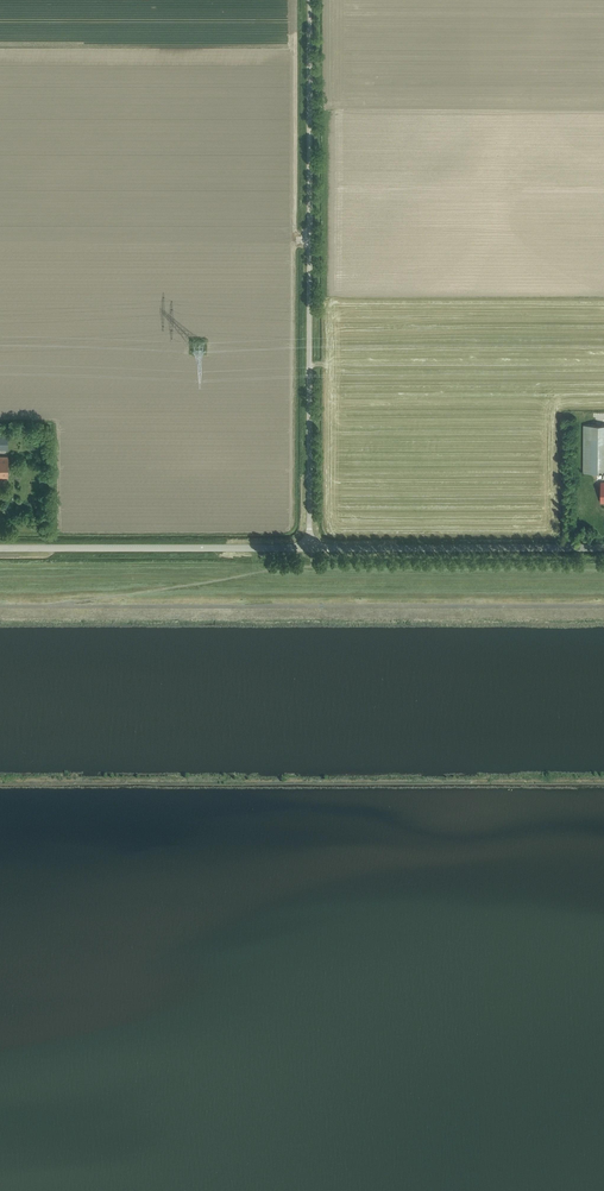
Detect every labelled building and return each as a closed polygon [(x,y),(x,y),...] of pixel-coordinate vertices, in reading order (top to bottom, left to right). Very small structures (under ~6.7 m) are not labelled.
[(603,473),(603,425),(583,425),(583,473),(603,473)]
